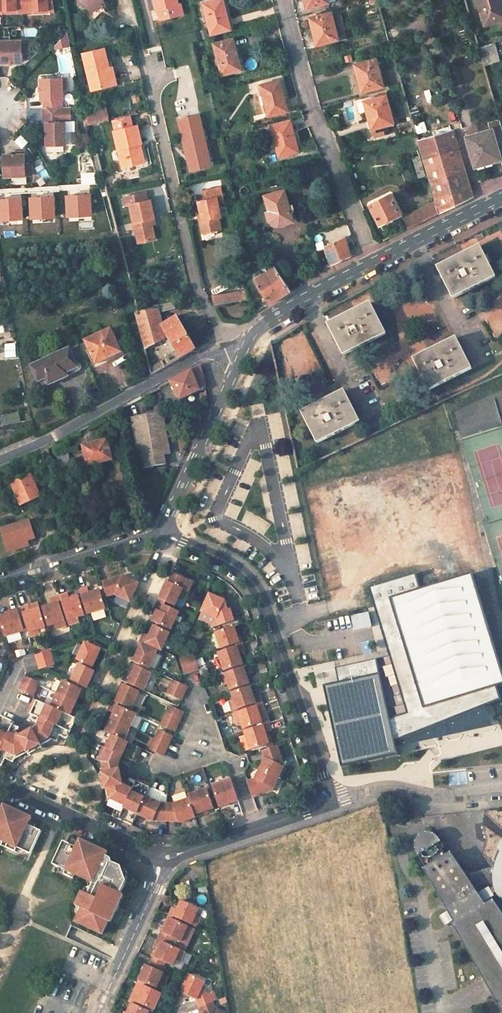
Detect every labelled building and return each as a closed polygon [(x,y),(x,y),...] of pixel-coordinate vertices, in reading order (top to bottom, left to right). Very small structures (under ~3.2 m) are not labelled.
[(24,10),(23,0),(0,0),(0,10),(24,10)] [(24,10),(0,10),(0,15),(27,13),(26,0),(23,0),(24,10)] [(27,13),(35,13),(35,11),(55,10),(53,0),(26,0),(27,13)] [(87,12),(100,0),(101,0),(77,0),(87,12)] [(100,0),(87,12),(91,15),(103,4),(100,0)] [(151,6),(154,20),(161,19),(158,9),(156,10),(154,0),(150,0),(151,6)] [(156,10),(158,9),(161,19),(173,16),(182,14),(180,4),(178,4),(177,0),(154,0),(156,10)] [(204,2),(212,33),(231,29),(229,22),(227,15),(225,16),(221,0),(214,0),(204,2)] [(487,24),(501,20),(501,0),(480,0),(487,24)] [(332,12),(311,18),(313,27),(315,36),(317,36),(319,44),(339,39),(332,12)] [(233,38),(215,43),(223,74),(239,70),(235,53),(237,52),(235,46),(233,38)] [(28,40),(0,41),(1,66),(8,66),(15,65),(15,62),(22,62),(22,52),(29,52),(28,40)] [(489,63),(501,60),(497,42),(484,46),(489,63)] [(105,48),(84,52),(93,89),(111,84),(106,65),(109,64),(105,48)] [(377,59),(357,64),(359,73),(357,73),(360,82),(362,91),(383,86),(377,59)] [(109,64),(106,65),(111,84),(117,83),(113,64),(109,64)] [(66,78),(41,78),(41,89),(41,100),(43,100),(43,108),(61,107),(61,99),(62,99),(62,89),(66,89),(66,78)] [(278,81),(262,85),(269,116),(288,111),(285,98),(282,98),(280,90),(278,81)] [(386,96),(365,102),(367,111),(370,121),(372,121),(374,129),(393,124),(386,96)] [(43,108),(43,115),(43,123),(46,123),(46,145),(65,144),(65,122),(62,122),(62,107),(61,107),(43,108)] [(107,108),(83,113),(86,125),(110,120),(107,108)] [(192,172),(216,166),(202,112),(178,118),(192,172)] [(467,136),(475,165),(500,158),(499,153),(501,152),(501,129),(499,119),(488,122),(490,130),(467,136)] [(290,121),(272,125),(280,156),(296,152),(292,135),(294,134),(292,128),(290,121)] [(139,126),(115,131),(124,168),(144,164),(139,144),(143,143),(141,134),(139,126)] [(453,130),(417,141),(435,202),(439,214),(473,196),(453,130)] [(14,155),(3,156),(4,177),(32,176),(32,165),(25,165),(25,155),(14,155)] [(223,189),(204,194),(206,202),(200,203),(202,215),(204,221),(200,222),(202,229),(203,236),(221,231),(219,220),(223,219),(220,204),(226,202),(223,189)] [(285,189),(265,194),(269,210),(268,210),(272,225),(286,221),(286,222),(293,220),(285,189)] [(390,194),(370,205),(375,215),(380,225),(400,215),(390,194)] [(155,209),(152,200),(131,205),(139,243),(157,239),(154,225),(152,218),(155,218),(157,217),(155,209)] [(435,202),(415,212),(420,223),(439,214),(435,202)] [(415,212),(404,217),(409,228),(420,223),(415,212)] [(344,238),(325,247),(332,266),(341,261),(351,257),(344,238)] [(459,256),(437,266),(452,298),(495,277),(479,246),(459,256)] [(275,266),(255,279),(270,303),(274,301),(291,291),(275,266)] [(419,276),(412,279),(417,289),(424,286),(419,276)] [(246,291),(214,296),(216,305),(248,300),(246,291)] [(157,309),(135,315),(151,374),(151,375),(164,368),(154,345),(167,337),(180,358),(195,350),(178,317),(161,325),(159,312),(179,306),(178,301),(157,307),(157,309)] [(348,314),(327,324),(342,355),(355,349),(385,334),(369,303),(348,314)] [(111,329),(85,341),(96,363),(121,352),(111,329)] [(435,347),(413,358),(428,389),(471,368),(456,337),(435,347)] [(69,348),(32,366),(39,382),(47,378),(50,384),(69,376),(67,372),(78,367),(69,348)] [(199,364),(170,381),(180,399),(204,387),(199,364)] [(322,401),(301,412),(317,443),(359,422),(343,391),(322,401)] [(130,418),(140,469),(163,465),(161,458),(171,457),(162,412),(130,418)] [(65,439),(55,445),(59,472),(71,470),(65,439)] [(93,444),(83,447),(87,465),(111,459),(107,443),(94,447),(93,444)] [(9,483),(19,505),(39,495),(29,474),(9,483)] [(34,533),(29,519),(1,528),(6,542),(16,539),(18,548),(29,544),(27,539),(26,536),(34,533)] [(70,530),(82,528),(81,521),(69,523),(70,530)] [(16,539),(6,542),(9,551),(18,548),(16,539)] [(166,585),(160,598),(170,602),(176,605),(180,594),(184,586),(189,589),(190,589),(194,580),(175,571),(171,580),(169,579),(166,585)] [(377,589),(396,657),(343,668),(346,684),(332,687),(349,767),(404,754),(401,741),(441,726),(489,707),(501,702),(501,697),(500,689),(501,688),(501,668),(473,574),(424,590),(420,576),(377,589)] [(115,593),(131,601),(140,582),(123,575),(103,581),(108,595),(115,593)] [(87,613),(105,607),(99,589),(89,592),(87,586),(79,588),(87,613)] [(186,597),(190,589),(189,589),(184,586),(180,594),(186,597)] [(62,601),(68,619),(69,625),(80,621),(78,616),(85,614),(79,595),(70,598),(68,592),(60,594),(62,601)] [(203,611),(219,619),(221,626),(235,621),(232,609),(230,610),(227,602),(211,594),(203,611)] [(42,607),(48,625),(56,623),(57,628),(67,625),(60,602),(58,595),(50,597),(52,604),(42,607)] [(153,621),(172,630),(180,610),(168,605),(159,601),(156,608),(159,609),(153,621)] [(20,606),(30,637),(41,633),(39,628),(46,626),(40,608),(30,611),(28,604),(20,606)] [(24,630),(17,607),(10,610),(10,613),(0,617),(0,620),(4,631),(5,636),(24,630)] [(150,635),(146,643),(162,651),(171,632),(155,625),(150,635)] [(217,632),(222,648),(233,645),(240,642),(238,637),(235,626),(217,632)] [(140,641),(146,643),(150,635),(144,632),(140,641)] [(245,644),(244,641),(242,636),(238,637),(240,642),(233,645),(234,648),(245,644)] [(87,641),(78,658),(94,665),(102,648),(87,641)] [(140,641),(136,650),(140,651),(143,644),(146,645),(146,643),(140,641)] [(140,651),(135,662),(150,669),(158,651),(146,645),(143,644),(140,651)] [(245,664),(242,654),(248,652),(245,644),(234,648),(220,652),(226,671),(245,664)] [(38,664),(52,660),(50,653),(50,652),(35,656),(38,664)] [(188,657),(192,672),(199,670),(194,655),(188,657)] [(181,659),(186,674),(192,672),(188,657),(181,659)] [(40,671),(54,667),(53,663),(52,660),(38,664),(40,671)] [(84,688),(87,689),(95,672),(80,665),(72,681),(84,688)] [(129,683),(141,689),(144,691),(153,673),(137,665),(129,683)] [(233,690),(252,684),(248,674),(254,672),(252,665),(222,675),(225,685),(231,683),(233,690)] [(23,684),(36,690),(38,686),(39,683),(26,676),(23,684)] [(171,686),(185,693),(188,686),(174,680),(171,686)] [(58,695),(77,703),(80,697),(83,690),(64,681),(58,695)] [(20,691),(33,697),(36,690),(23,684),(20,691)] [(120,703),(132,709),(140,691),(125,684),(117,702),(120,703)] [(234,710),(258,702),(264,700),(261,693),(255,695),(252,685),(233,692),(236,699),(231,701),(234,710)] [(168,693),(182,699),(185,693),(171,686),(168,693)] [(83,690),(80,697),(86,700),(87,697),(90,691),(87,689),(84,688),(83,690)] [(52,708),(71,717),(75,709),(77,703),(58,695),(52,708)] [(17,739),(15,738),(11,736),(11,737),(8,736),(13,724),(15,722),(1,716),(0,719),(0,761),(4,763),(6,760),(14,763),(15,760),(17,755),(27,750),(28,753),(30,755),(43,748),(42,746),(40,743),(49,739),(52,740),(58,743),(61,737),(64,738),(73,718),(71,717),(52,708),(34,700),(28,713),(31,714),(43,720),(42,723),(40,722),(39,726),(38,728),(17,739)] [(111,706),(109,709),(116,712),(120,703),(117,702),(113,700),(111,706)] [(113,719),(131,727),(138,712),(132,709),(120,703),(116,712),(113,719)] [(264,722),(261,713),(267,711),(265,703),(235,713),(238,723),(243,721),(246,728),(264,722)] [(171,706),(161,726),(175,733),(184,713),(171,706)] [(80,714),(81,712),(75,709),(71,717),(73,718),(77,720),(80,714)] [(28,721),(39,726),(40,722),(42,723),(43,720),(31,714),(28,721)] [(68,740),(77,720),(73,718),(64,738),(68,740)] [(107,732),(125,740),(131,727),(113,719),(110,724),(107,732)] [(103,724),(100,729),(104,731),(107,732),(110,724),(104,721),(103,724)] [(272,743),(268,732),(274,730),(271,722),(246,730),(253,750),(272,743)] [(15,738),(20,728),(13,724),(8,736),(11,737),(11,736),(15,738)] [(100,729),(91,748),(96,750),(104,731),(100,729)] [(150,749),(164,756),(173,736),(159,730),(150,749)] [(104,731),(96,750),(98,751),(95,758),(101,760),(103,771),(104,773),(120,769),(119,763),(123,755),(134,759),(139,747),(125,740),(107,732),(104,731)] [(260,769),(274,776),(279,778),(284,768),(279,766),(283,758),(279,743),(264,748),(267,756),(260,769)] [(139,747),(134,759),(137,761),(143,749),(139,747)] [(15,760),(28,753),(27,750),(17,755),(15,760)] [(106,789),(123,785),(120,769),(104,773),(99,774),(103,789),(106,789)] [(260,769),(255,780),(248,782),(253,796),(266,791),(269,786),(274,788),(279,778),(274,776),(260,769)] [(138,776),(136,780),(150,786),(152,782),(138,776)] [(213,787),(220,807),(239,800),(231,778),(224,780),(225,783),(213,787)] [(114,812),(135,821),(138,814),(146,796),(150,786),(136,780),(132,789),(123,785),(106,789),(109,800),(107,806),(115,810),(114,812)] [(190,799),(196,818),(204,815),(203,813),(215,809),(208,789),(189,796),(190,799)] [(154,820),(166,821),(167,804),(162,803),(146,796),(138,814),(154,821),(154,820)] [(166,821),(179,822),(180,823),(196,818),(190,799),(172,804),(167,804),(166,821)] [(1,847),(3,843),(8,846),(6,849),(15,853),(17,848),(27,853),(38,830),(28,825),(31,818),(16,811),(2,805),(1,809),(0,808),(0,846),(1,847)] [(112,816),(133,825),(135,821),(114,812),(112,816)] [(38,830),(27,853),(31,855),(41,831),(38,830)] [(499,849),(495,856),(493,865),(491,870),(470,876),(468,873),(466,872),(463,871),(459,871),(450,857),(447,858),(437,844),(440,842),(437,837),(434,835),(432,834),(428,833),(425,833),(422,834),(419,835),(417,838),(415,840),(415,843),(414,846),(415,849),(416,851),(448,909),(450,908),(452,910),(439,918),(444,927),(457,919),(459,921),(452,925),(501,1012),(501,844),(499,849)] [(75,875),(89,881),(119,869),(120,867),(121,864),(117,863),(111,860),(112,858),(106,855),(107,852),(80,840),(77,848),(67,843),(56,866),(66,870),(64,875),(73,879),(75,875)] [(64,842),(53,865),(56,866),(67,843),(64,842)] [(101,886),(124,879),(127,880),(126,878),(121,864),(120,867),(119,869),(89,881),(91,889),(101,886)] [(112,920),(123,896),(125,892),(122,891),(127,880),(124,879),(101,886),(91,889),(89,889),(88,892),(83,890),(77,903),(83,906),(76,920),(104,933),(110,919),(112,920)] [(179,921),(197,929),(201,918),(196,916),(199,910),(182,901),(178,910),(172,908),(168,916),(179,921)] [(167,915),(160,932),(163,933),(170,919),(178,923),(179,921),(168,916),(167,915)] [(170,919),(163,933),(160,932),(156,941),(183,953),(187,946),(180,942),(187,927),(178,923),(170,919)] [(154,957),(165,963),(172,966),(174,960),(180,963),(184,954),(183,953),(156,941),(153,947),(158,949),(154,957)] [(153,947),(148,959),(150,960),(163,967),(165,963),(154,957),(158,949),(153,947)] [(191,957),(184,954),(180,963),(187,966),(191,957)] [(147,984),(155,988),(162,973),(161,973),(163,967),(150,960),(147,966),(145,965),(138,980),(147,984)] [(188,999),(195,1002),(197,1008),(212,1003),(210,997),(200,992),(204,983),(187,975),(178,995),(188,999)] [(135,1002),(149,1009),(153,1011),(160,996),(160,994),(145,987),(137,983),(134,988),(133,991),(139,993),(135,1002)] [(133,991),(128,1003),(131,1004),(148,1012),(149,1009),(135,1002),(139,993),(133,991)] [(153,1011),(158,1012),(160,1012),(167,999),(160,996),(153,1011)] [(214,1010),(212,1003),(197,1008),(199,1012),(213,1012),(214,1010)] [(127,1012),(147,1012),(148,1012),(131,1004),(127,1012)]
